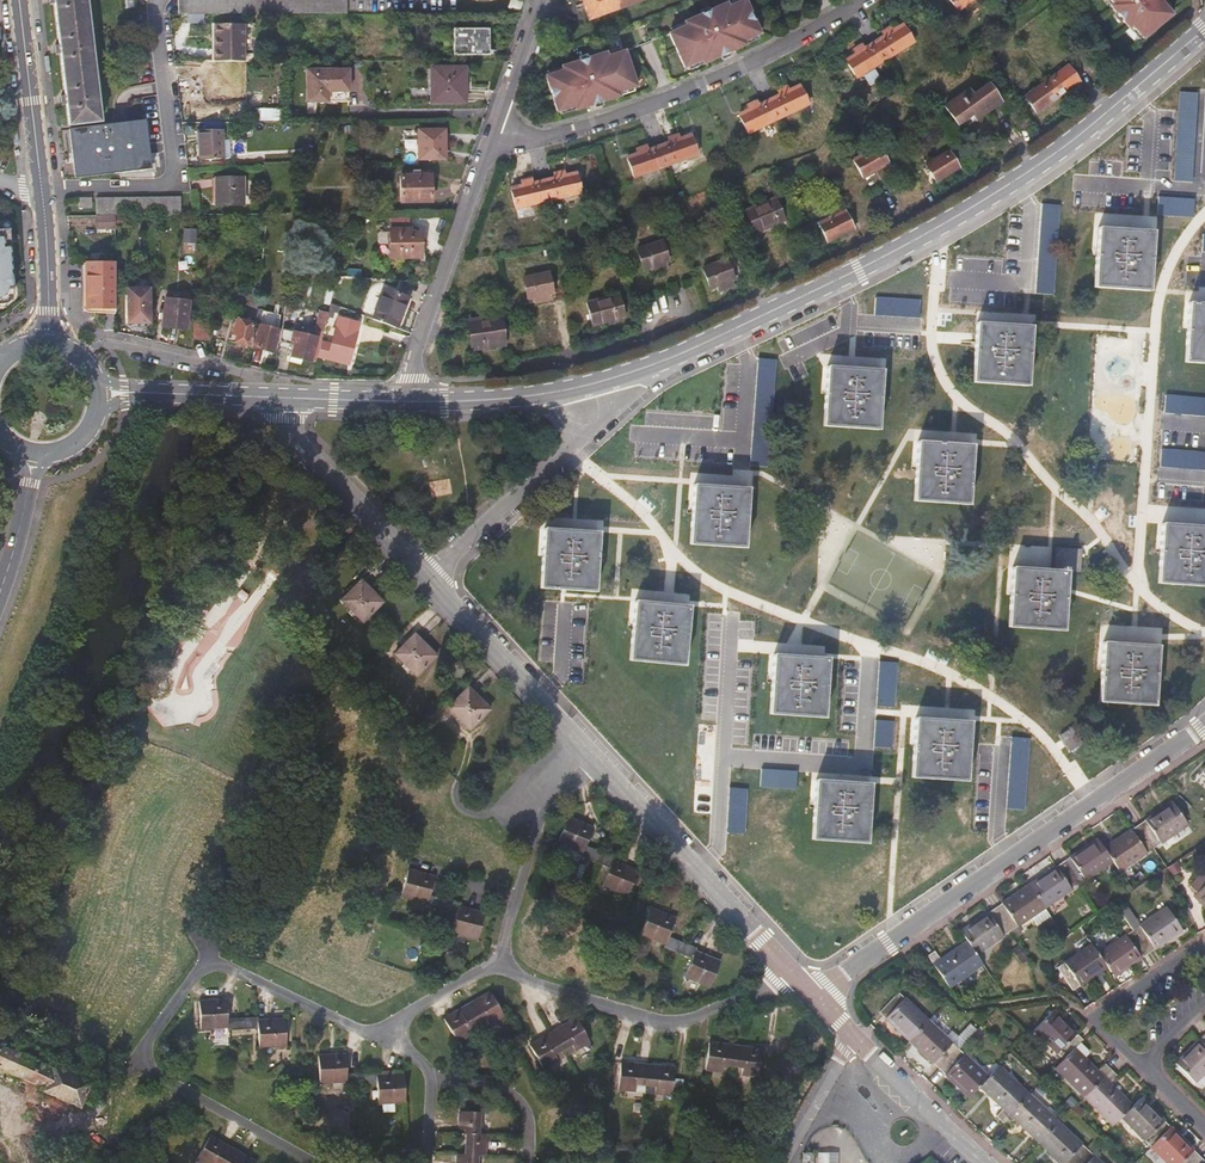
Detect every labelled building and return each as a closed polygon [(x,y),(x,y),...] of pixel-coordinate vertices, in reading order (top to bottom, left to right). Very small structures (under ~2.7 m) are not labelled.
[(59,48),(65,97),(69,125),(98,121),(85,12),(84,0),(54,0),(59,48)] [(182,15),(297,15),(349,15),(349,0),(182,0),(182,15)] [(618,0),(583,0),(591,20),(621,9),(618,0)] [(621,9),(644,0),(618,0),(621,9)] [(703,59),(704,63),(727,54),(746,46),(744,42),(760,35),(746,0),(730,8),(728,4),(686,21),(688,25),(671,33),(685,67),(703,59)] [(959,11),(973,0),(950,0),(959,11)] [(1109,2),(1106,4),(1124,25),(1127,23),(1139,36),(1167,11),(1157,0),(1107,0),(1109,2)] [(233,24),(219,24),(219,51),(216,51),(216,62),(248,62),(248,24),(233,24)] [(875,43),(886,60),(914,41),(903,25),(893,32),(890,27),(886,30),(881,33),(884,37),(875,43)] [(489,29),(454,29),(454,55),(488,55),(489,29)] [(886,60),(875,43),(865,49),(862,45),(858,48),(854,50),(856,55),(847,61),(858,78),(886,60)] [(549,76),(561,116),(578,110),(580,114),(601,108),(622,101),(621,97),(639,92),(627,52),(609,58),(608,54),(564,67),(565,71),(549,76)] [(1081,80),(1069,64),(1025,95),(1037,111),(1081,80)] [(207,115),(239,114),(239,67),(207,68),(207,115)] [(441,104),(471,103),(471,80),(474,79),(474,70),(441,70),(441,104)] [(349,71),(307,71),(307,101),(349,101),(349,71)] [(977,119),(1002,102),(989,84),(973,95),(968,89),(944,105),(957,124),(973,114),(977,119)] [(781,97),(771,102),(780,120),(811,106),(802,87),(790,92),(788,88),(783,90),(779,92),(781,97)] [(1198,93),(1179,92),(1174,182),(1193,183),(1198,93)] [(750,133),(780,120),(771,102),(761,106),(758,102),(754,104),(749,106),(751,111),(741,116),(750,133)] [(128,123),(101,126),(70,131),(75,177),(149,168),(148,151),(144,121),(128,123)] [(222,129),(197,131),(200,161),(225,158),(222,129)] [(420,132),(421,161),(446,161),(447,132),(420,132)] [(669,144),(659,147),(667,167),(698,155),(691,136),(680,140),(678,136),(672,138),(668,140),(669,144)] [(863,177),(890,163),(880,145),(853,159),(863,177)] [(635,178),(667,167),(659,147),(648,152),(646,147),(641,149),(636,150),(638,155),(628,159),(635,178)] [(948,150),(926,165),(937,181),(959,167),(948,150)] [(555,179),(543,181),(548,201),(581,193),(577,174),(565,176),(564,171),(558,173),(554,174),(555,179)] [(428,176),(412,177),(400,177),(400,202),(430,202),(430,177),(428,176)] [(215,204),(242,204),(242,177),(215,177),(215,204)] [(516,208),(548,201),(543,181),(533,183),(532,178),(527,180),(522,181),(523,186),(512,189),(516,208)] [(777,197),(746,210),(755,233),(786,219),(777,197)] [(91,198),(79,198),(79,208),(91,207),(91,198)] [(1193,217),(1194,200),(1158,198),(1157,215),(1193,217)] [(104,200),(104,216),(115,216),(161,216),(178,215),(178,200),(104,200)] [(1062,205),(1043,204),(1037,294),(1056,295),(1062,205)] [(846,210),(819,224),(828,241),(855,228),(846,210)] [(1150,231),(1123,229),(1097,227),(1093,286),(1147,289),(1150,231)] [(13,294),(9,229),(0,229),(0,303),(13,294)] [(420,234),(408,234),(401,234),(401,229),(389,229),(389,258),(421,257),(420,234)] [(652,273),(668,268),(666,262),(668,261),(662,242),(637,250),(644,270),(650,267),(652,273)] [(718,291),(734,286),(732,280),(735,279),(729,259),(704,266),(709,286),(716,285),(718,291)] [(95,308),(116,308),(116,307),(116,287),(115,264),(88,264),(89,302),(95,308)] [(535,304),(553,300),(551,294),(554,294),(550,274),(525,279),(528,299),(534,297),(535,304)] [(128,290),(128,312),(128,324),(150,324),(149,311),(149,290),(128,290)] [(385,290),(372,320),(385,325),(397,330),(409,300),(385,290)] [(13,294),(0,303),(0,305),(2,305),(4,304),(6,303),(8,302),(10,300),(12,299),(13,296),(13,294)] [(619,294),(587,303),(594,326),(626,317),(619,294)] [(921,299),(875,297),(874,315),(921,318),(921,299)] [(160,328),(185,329),(187,302),(162,301),(160,328)] [(1188,302),(1184,360),(1204,361),(1204,303),(1188,302)] [(286,355),(315,363),(317,356),(327,315),(328,313),(320,312),(314,337),(292,332),(294,323),(291,323),(294,306),(285,304),(285,305),(279,341),(289,344),(286,355)] [(358,323),(327,315),(317,356),(348,364),(358,323)] [(496,345),(504,343),(499,317),(470,321),(474,348),(484,347),(485,351),(496,349),(497,349),(496,345)] [(234,343),(245,346),(251,323),(236,320),(231,335),(236,336),(234,343)] [(192,340),(207,341),(208,323),(193,322),(192,335),(192,340)] [(1029,326),(994,323),(975,322),(972,381),(1025,384),(1029,326)] [(252,348),(270,351),(274,330),(255,327),(252,348)] [(759,360),(751,461),(768,462),(776,362),(759,360)] [(880,371),(843,369),(827,367),(823,426),(876,429),(880,371)] [(1166,396),(1165,414),(1204,417),(1204,399),(1166,396)] [(973,445),(941,444),(919,442),(915,500),(969,503),(973,445)] [(1161,448),(1159,467),(1204,470),(1204,452),(1161,448)] [(747,490),(716,488),(693,486),(689,544),(743,547),(747,490)] [(1184,524),(1162,523),(1158,581),(1204,584),(1204,526),(1184,524)] [(598,533),(570,531),(544,530),(540,588),(594,591),(598,533)] [(1041,568),(1012,567),(1008,626),(1062,629),(1066,570),(1080,571),(1082,547),(1057,545),(1056,569),(1041,568)] [(341,600),(363,622),(383,602),(361,580),(341,600)] [(689,609),(661,607),(634,605),(631,663),(685,667),(689,609)] [(417,676),(436,655),(415,634),(395,654),(417,676)] [(1153,703),(1156,645),(1132,644),(1103,642),(1099,700),(1153,703)] [(827,659),(801,657),(774,655),(770,714),(823,717),(827,659)] [(881,662),(878,706),(895,706),(897,663),(881,662)] [(469,687),(448,707),(470,729),(490,709),(469,687)] [(969,722),(945,721),(915,719),(912,776),(966,780),(969,722)] [(875,720),(874,747),(891,748),(892,721),(875,720)] [(1076,733),(1067,720),(1056,728),(1065,741),(1076,733)] [(1031,737),(1012,736),(1008,807),(1027,809),(1031,737)] [(797,772),(761,770),(761,786),(796,788),(797,772)] [(870,783),(847,782),(816,780),(812,839),(866,842),(870,783)] [(731,789),(728,833),(744,834),(747,789),(731,789)] [(1186,823),(1171,800),(1137,824),(1152,847),(1186,823)] [(598,826),(574,814),(562,838),(586,851),(585,853),(598,860),(603,850),(590,844),(598,826)] [(1152,847),(1137,824),(1102,847),(1112,860),(1118,870),(1152,847)] [(1102,847),(1096,837),(1062,861),(1077,884),(1112,860),(1102,847)] [(639,872),(615,860),(616,857),(603,850),(598,860),(612,867),(603,884),(627,896),(639,872)] [(1043,907),(1077,884),(1062,861),(1028,884),(1043,907)] [(441,911),(444,900),(429,897),(434,877),(407,871),(401,897),(427,904),(427,907),(441,911)] [(1197,890),(1204,882),(1204,876),(1202,873),(1190,884),(1197,890)] [(1197,890),(1193,895),(1204,907),(1204,882),(1197,890)] [(1009,930),(1043,907),(1028,884),(994,908),(1009,930)] [(51,912),(57,897),(50,894),(44,909),(51,912)] [(459,904),(444,900),(441,911),(456,914),(451,933),(478,940),(484,913),(458,907),(459,904)] [(1132,929),(1147,952),(1181,929),(1166,906),(1132,929)] [(676,919),(651,908),(640,934),(665,944),(664,947),(678,953),(682,943),(669,937),(676,919)] [(976,954),(1009,930),(994,908),(960,931),(966,941),(976,954)] [(1147,952),(1132,929),(1097,953),(1106,966),(1113,976),(1147,952)] [(976,954),(966,941),(940,959),(934,951),(926,955),(948,987),(982,964),(976,954)] [(720,962),(695,951),(696,948),(682,943),(678,953),(692,958),(685,977),(710,987),(720,962)] [(1072,990),(1106,966),(1097,953),(1091,943),(1056,967),(1072,990)] [(504,1015),(490,992),(467,1005),(477,1023),(485,1019),(488,1024),(504,1015)] [(928,1020),(898,992),(879,1012),(909,1040),(928,1020)] [(228,1019),(227,999),(199,1001),(201,1028),(228,1027),(228,1030),(243,1029),(243,1018),(228,1019)] [(477,1023),(467,1005),(443,1019),(457,1042),(463,1038),(473,1033),(469,1028),(477,1023)] [(1074,1047),(1083,1039),(1053,1010),(1033,1029),(1063,1059),(1074,1047)] [(286,1046),(285,1019),(258,1020),(258,1017),(243,1018),(243,1029),(258,1028),(259,1048),(286,1046)] [(590,1041),(576,1018),(552,1032),(563,1049),(571,1045),(574,1051),(580,1047),(588,1042),(590,1041)] [(958,1048),(928,1020),(909,1040),(939,1068),(958,1048)] [(43,1088),(42,1090),(79,1107),(90,1082),(54,1065),(52,1068),(11,1049),(17,1035),(5,1030),(0,1040),(0,1068),(43,1088)] [(563,1049),(552,1032),(529,1045),(543,1069),(558,1060),(555,1054),(563,1049)] [(1204,1071),(1204,1033),(1204,1032),(1175,1062),(1195,1081),(1204,1071)] [(467,1045),(463,1038),(457,1042),(461,1049),(467,1045)] [(593,1050),(588,1042),(580,1047),(585,1055),(593,1050)] [(735,1046),(709,1042),(705,1069),(723,1072),(724,1065),(733,1066),(735,1046)] [(762,1049),(735,1046),(733,1066),(742,1068),(741,1074),(759,1076),(762,1049)] [(1055,1067),(1084,1096),(1111,1069),(1105,1063),(1097,1070),(1074,1047),(1063,1059),(1055,1067)] [(988,1076),(958,1048),(939,1068),(969,1097),(979,1086),(988,1076)] [(346,1054),(318,1056),(320,1083),(347,1081),(347,1084),(362,1084),(362,1073),(346,1074),(346,1054)] [(647,1065),(620,1062),(618,1089),(635,1091),(636,1085),(645,1085),(647,1065)] [(673,1078),(674,1067),(647,1065),(645,1085),(655,1086),(654,1093),(671,1095),(673,1078)] [(1028,1093),(998,1066),(988,1076),(979,1086),(1003,1108),(996,1116),(1002,1121),(1028,1093)] [(1084,1096),(1113,1124),(1121,1116),(1132,1105),(1109,1082),(1117,1074),(1111,1069),(1084,1096)] [(405,1101),(404,1074),(377,1075),(377,1072),(362,1073),(362,1084),(377,1083),(378,1103),(405,1101)] [(681,1095),(683,1079),(673,1078),(671,1095),(681,1095)] [(1028,1093),(1002,1121),(1008,1127),(1015,1119),(1039,1141),(1058,1121),(1028,1093)] [(1151,1145),(1170,1125),(1141,1096),(1132,1105),(1121,1116),(1151,1145)] [(480,1112),(460,1111),(458,1132),(465,1133),(479,1133),(480,1112)] [(1058,1121),(1039,1141),(1062,1162),(1075,1162),(1088,1149),(1058,1121)] [(1200,1155),(1170,1125),(1151,1145),(1169,1162),(1191,1162),(1200,1155)] [(484,1155),(485,1134),(479,1133),(465,1133),(464,1154),(477,1155),(484,1155)] [(210,1136),(196,1159),(203,1162),(215,1162),(216,1162),(225,1162),(233,1149),(210,1136)] [(233,1149),(225,1162),(256,1162),(257,1162),(233,1149)] [(1088,1149),(1075,1162),(1103,1162),(1088,1149)] [(803,1162),(812,1162),(812,1153),(803,1153),(803,1162)] [(819,1153),(819,1162),(836,1162),(836,1153),(819,1153)] [(457,1154),(457,1162),(477,1162),(477,1155),(464,1154),(457,1154)] [(1200,1155),(1191,1162),(1204,1162),(1204,1160),(1200,1155)]
